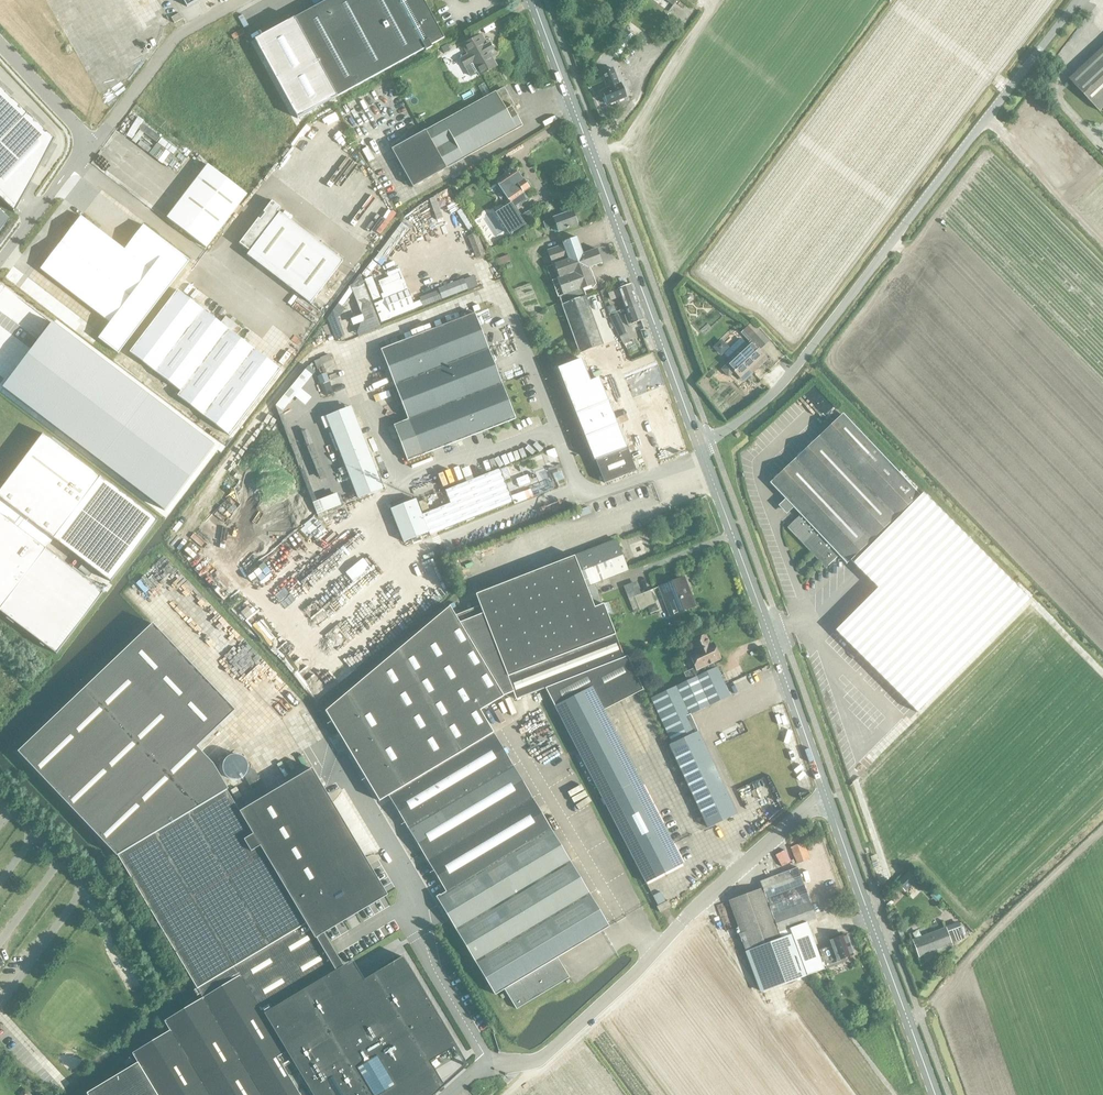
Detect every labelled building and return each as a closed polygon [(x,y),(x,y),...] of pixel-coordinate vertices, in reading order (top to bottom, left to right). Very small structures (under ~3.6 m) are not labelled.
[(140,26),(165,13),(158,0),(127,0),(140,26)] [(294,18),(337,96),(425,48),(426,50),(432,47),(431,45),(444,38),(423,0),(327,0),(294,18)] [(182,18),(179,13),(171,17),(174,23),(182,18)] [(294,18),(254,39),(297,118),(337,96),(294,18)] [(625,29),(609,50),(620,58),(636,36),(625,29)] [(480,34),(462,45),(467,53),(459,58),(464,68),(465,67),(470,76),(477,72),(479,76),(497,66),(480,34)] [(1070,78),(1100,111),(1102,108),(1102,47),(1070,78)] [(613,67),(601,72),(607,88),(602,90),(607,104),(626,97),(626,96),(621,84),(621,82),(619,83),(613,67)] [(14,210),(13,212),(14,212),(55,137),(54,136),(53,137),(0,87),(0,198),(14,210)] [(495,91),(425,130),(446,168),(522,125),(510,104),(512,103),(503,88),(495,93),(495,91)] [(412,187),(446,168),(425,130),(392,149),(412,187)] [(1029,147),(1022,153),(1029,160),(1036,154),(1029,147)] [(167,217),(206,247),(247,194),(207,164),(167,217)] [(509,202),(529,188),(528,187),(528,184),(526,181),(524,181),(523,180),(516,170),(496,184),(497,184),(496,187),(499,191),(501,191),(509,202)] [(264,213),(260,219),(258,218),(239,243),(249,251),(246,255),(310,303),(342,261),(277,211),(280,207),(271,201),(263,212),(264,213)] [(511,203),(510,203),(495,213),(509,234),(524,225),(511,203)] [(9,219),(0,210),(0,230),(9,219)] [(546,229),(555,225),(557,232),(577,225),(572,211),(543,221),(546,229)] [(40,269),(110,323),(98,338),(118,353),(189,260),(143,225),(124,249),(81,216),(40,269)] [(562,244),(547,250),(551,261),(552,265),(557,278),(551,281),(554,291),(556,297),(558,296),(559,298),(583,289),(594,285),(588,268),(601,263),(596,249),(583,253),(576,237),(562,242),(562,244)] [(510,260),(508,254),(495,259),(498,265),(510,260)] [(474,274),(418,295),(422,305),(477,284),(474,274)] [(625,309),(638,304),(631,284),(618,289),(625,309)] [(610,299),(620,296),(617,288),(607,292),(610,299)] [(408,289),(385,298),(390,313),(413,304),(408,289)] [(583,289),(559,298),(579,353),(603,344),(583,289)] [(159,374),(204,311),(177,290),(129,352),(159,374)] [(644,319),(638,304),(625,309),(627,314),(624,315),(628,325),(644,319)] [(204,311),(159,374),(180,391),(177,395),(193,407),(241,340),(236,336),(241,329),(225,316),(220,323),(204,311)] [(609,317),(619,336),(623,344),(630,341),(627,333),(617,313),(616,311),(608,314),(610,317),(609,317)] [(407,460),(422,455),(515,419),(474,313),(381,350),(408,419),(393,424),(407,460)] [(751,322),(741,331),(750,341),(758,349),(768,341),(758,330),(751,322)] [(219,449),(57,326),(9,392),(171,515),(219,449)] [(727,363),(721,369),(728,377),(734,371),(741,378),(764,356),(758,349),(750,341),(747,345),(740,337),(724,353),(730,360),(727,363)] [(241,340),(193,407),(229,435),(279,369),(241,340)] [(580,359),(556,369),(566,391),(575,414),(607,401),(598,378),(589,382),(580,359)] [(306,364),(276,405),(283,410),(294,395),(305,403),(311,396),(301,388),(315,369),(306,364)] [(607,401),(575,414),(584,437),(586,437),(608,428),(617,424),(607,401)] [(383,488),(351,406),(325,416),(357,498),(378,490),(381,488),(383,488)] [(774,479),(770,482),(800,513),(788,525),(827,566),(839,554),(844,561),(846,563),(850,560),(877,587),(835,630),(868,665),(888,684),(892,687),(911,706),(916,711),(1029,598),(923,492),(920,495),(843,414),(774,479)] [(586,437),(584,437),(594,461),(595,460),(595,461),(618,452),(626,448),(617,424),(608,428),(586,437)] [(0,490),(0,498),(54,538),(100,477),(43,433),(0,490)] [(595,461),(604,482),(636,469),(627,448),(626,448),(618,452),(595,461)] [(527,474),(516,479),(519,487),(530,482),(527,474)] [(530,489),(511,496),(512,501),(513,501),(514,503),(533,496),(530,489)] [(317,513),(341,504),(336,492),(312,501),(317,513)] [(390,509),(403,542),(429,532),(421,513),(429,510),(425,499),(417,502),(416,499),(390,509)] [(56,654),(103,592),(0,514),(0,611),(56,654)] [(314,537),(325,530),(314,515),(304,522),(314,537)] [(449,606),(325,711),(379,800),(388,795),(493,732),(479,710),(512,692),(515,699),(545,687),(554,706),(576,748),(578,752),(646,883),(683,864),(638,777),(623,749),(603,709),(643,689),(633,671),(626,656),(623,656),(615,635),(603,603),(602,603),(595,583),(628,570),(616,539),(475,594),(479,605),(454,615),(449,606)] [(658,587),(669,616),(695,605),(684,577),(658,587)] [(639,610),(655,603),(650,590),(634,596),(634,597),(629,599),(633,610),(638,607),(639,610)] [(17,751),(106,845),(116,856),(117,855),(176,953),(191,979),(202,998),(198,1000),(164,1021),(170,1030),(132,1053),(137,1062),(88,1092),(86,1094),(87,1094),(390,1094),(460,1053),(402,956),(354,985),(343,966),(344,966),(344,965),(323,933),(321,930),(382,894),(364,863),(367,861),(330,800),(311,768),(239,811),(226,790),(228,789),(212,763),(197,747),(235,710),(152,623),(17,751)] [(680,678),(682,683),(715,668),(712,662),(720,658),(713,643),(710,644),(705,634),(689,642),(693,651),(688,654),(694,667),(683,673),(685,675),(680,678)] [(649,698),(650,699),(670,742),(671,742),(672,743),(669,745),(707,827),(736,814),(690,714),(730,695),(716,667),(715,668),(682,683),(649,698)] [(493,732),(388,795),(410,832),(514,768),(493,732)] [(241,778),(244,776),(252,790),(262,784),(254,770),(247,767),(247,765),(246,761),(242,757),(238,755),(233,755),(228,756),(224,760),(222,764),(222,769),(224,774),(227,778),(232,780),(237,780),(241,778)] [(514,768),(410,832),(428,863),(533,801),(514,768)] [(236,787),(230,790),(236,799),(241,796),(236,787)] [(533,801),(428,863),(445,891),(551,831),(533,801)] [(439,894),(436,896),(456,930),(571,864),(551,831),(445,891),(440,895),(439,894)] [(803,842),(790,846),(789,847),(796,864),(810,859),(803,842)] [(781,865),(791,860),(785,848),(775,853),(781,865)] [(571,864),(456,930),(476,964),(591,898),(571,864)] [(728,900),(747,950),(762,991),(824,969),(806,922),(816,918),(809,899),(797,867),(759,881),(762,887),(728,900)] [(896,882),(905,891),(918,878),(908,869),(896,882)] [(591,898),(476,964),(494,995),(504,989),(557,957),(608,926),(591,898)] [(671,906),(668,900),(656,906),(659,912),(671,906)] [(946,927),(912,940),(919,956),(952,943),(965,937),(960,923),(946,927)] [(830,945),(819,950),(826,969),(847,961),(845,957),(853,954),(846,934),(829,940),(830,945)] [(557,957),(504,989),(516,1009),(569,977),(557,957)]
